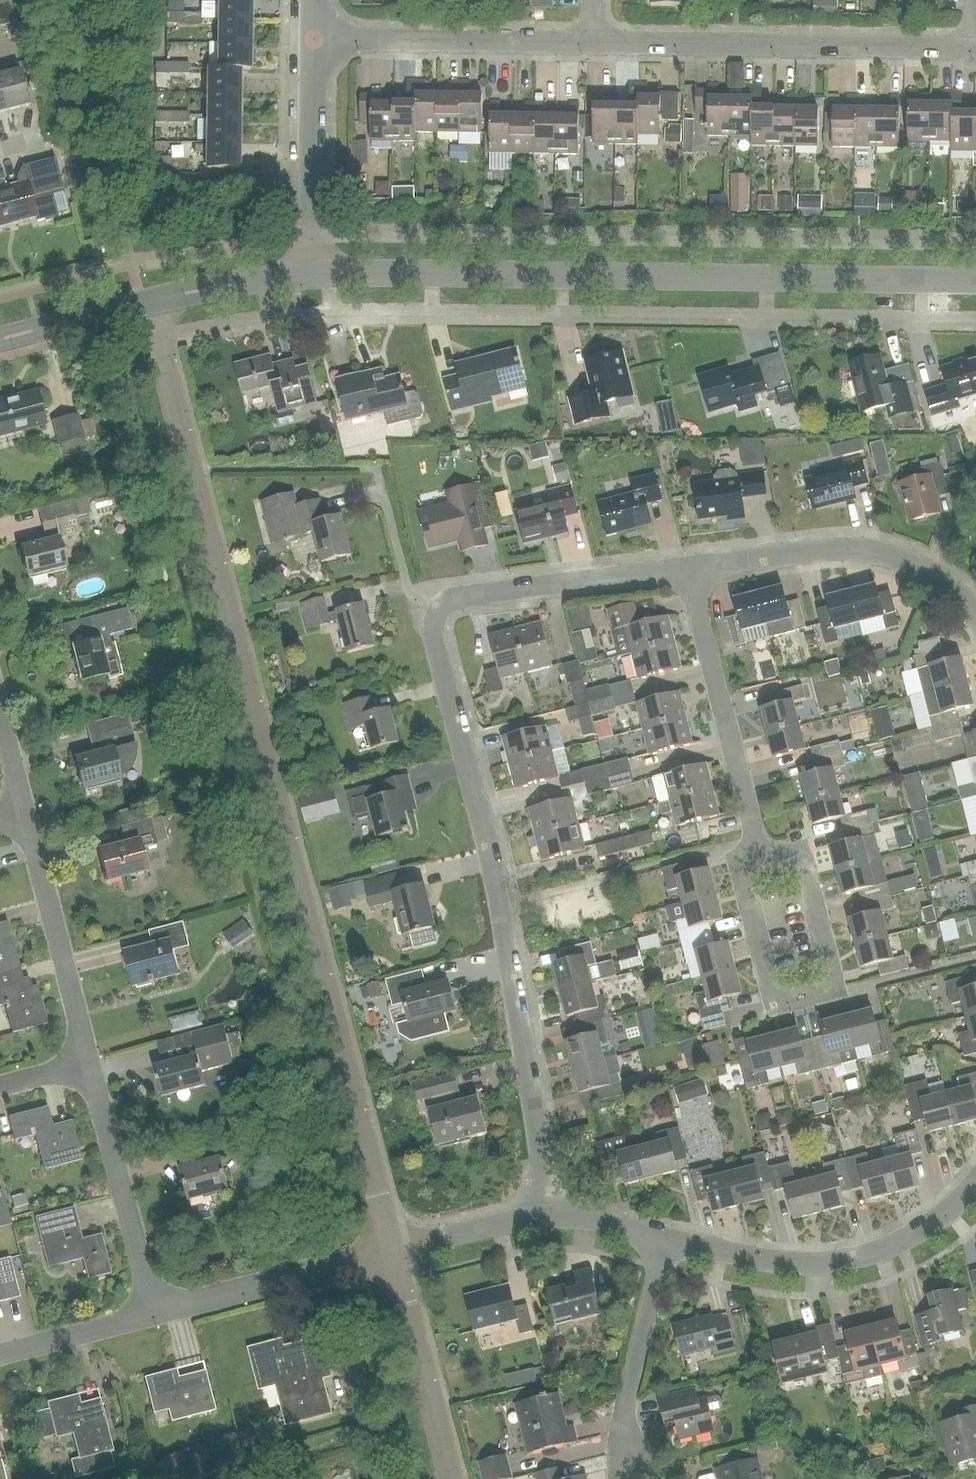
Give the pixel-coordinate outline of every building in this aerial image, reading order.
[(0,3),(0,14),(15,11),(12,0),(0,3)] [(168,10),(181,11),(181,0),(169,0),(168,10)] [(218,18),(250,19),(250,0),(218,0),(218,3),(218,18)] [(813,2),(813,14),(823,14),(823,2),(813,2)] [(201,3),(201,18),(218,18),(218,3),(201,3)] [(15,11),(0,14),(0,26),(17,21),(15,11)] [(182,23),(182,13),(166,13),(166,23),(182,23)] [(182,13),(182,23),(199,24),(199,14),(182,13)] [(218,18),(218,43),(250,43),(250,19),(218,18)] [(217,68),(217,69),(240,69),(240,70),(249,70),(250,43),(218,43),(217,68)] [(172,73),(172,63),(155,63),(155,73),(172,73)] [(172,63),(172,73),(190,73),(190,63),(172,63)] [(207,67),(207,93),(240,93),(240,70),(240,69),(217,69),(217,68),(207,67)] [(8,112),(30,106),(20,69),(0,74),(0,81),(8,112)] [(416,142),(416,132),(416,82),(406,81),(406,104),(395,104),(395,141),(416,142)] [(438,133),(439,95),(425,95),(425,82),(416,82),(416,132),(438,133)] [(459,133),(460,82),(450,82),(450,95),(439,95),(438,133),(459,133)] [(482,133),(482,96),(469,96),(469,82),(460,82),(459,133),(482,133)] [(639,136),(639,85),(629,85),(629,107),(617,107),(616,146),(639,146),(639,136)] [(661,98),(648,98),(649,85),(639,85),(639,136),(661,136),(661,122),(679,122),(680,94),(661,94),(661,98)] [(730,137),(731,98),(718,98),(719,86),(709,86),(708,91),(696,91),(695,115),(702,115),(702,127),(708,127),(708,137),(730,137)] [(753,137),(753,86),(744,86),(744,88),(743,99),(731,98),(730,137),(753,137)] [(773,147),(774,108),(761,108),(761,86),(753,86),(753,137),(753,147),(773,147)] [(395,141),(395,104),(382,104),(382,90),(372,90),(372,95),(361,95),(360,123),(371,123),(371,141),(395,141)] [(930,142),(931,105),(919,105),(919,91),(909,91),(909,141),(930,142)] [(952,142),(953,92),(945,92),(944,105),(931,105),(930,142),(952,142)] [(973,152),(974,115),(962,115),(962,92),(953,92),(952,142),(952,152),(973,152)] [(207,93),(206,118),(239,118),(240,93),(207,93)] [(616,146),(617,107),(604,106),(604,94),(595,94),(595,117),(595,139),(594,145),(616,146)] [(796,147),(797,95),(787,95),(787,109),(774,108),(773,147),(796,147)] [(818,147),(819,109),(805,108),(805,96),(797,95),(796,147),(818,147)] [(856,148),(856,97),(847,97),(847,109),(833,109),(833,148),(856,148)] [(877,148),(878,110),(865,109),(865,97),(856,97),(856,148),(877,148)] [(900,149),(900,98),(891,97),(891,110),(878,110),(877,148),(900,149)] [(512,154),(513,116),(501,116),(501,103),(491,103),(491,154),(512,154)] [(535,155),(535,103),(526,103),(526,116),(513,116),(512,154),(535,155)] [(556,155),(556,117),(544,116),(544,103),(535,103),(535,155),(556,155)] [(579,116),(579,104),(569,104),(568,117),(556,117),(556,155),(579,155),(579,139),(579,116)] [(171,122),(171,112),(154,112),(154,122),(171,122)] [(171,112),(171,122),(189,123),(189,112),(171,112)] [(579,116),(579,139),(587,139),(587,117),(579,116)] [(206,141),(206,143),(239,144),(239,118),(206,118),(206,120),(206,141)] [(697,119),(686,119),(686,150),(696,150),(697,119)] [(198,120),(197,141),(206,141),(206,120),(198,120)] [(669,128),(667,128),(666,141),(681,141),(681,123),(669,123),(669,128)] [(206,154),(206,168),(238,169),(239,144),(206,143),(206,146),(206,154)] [(459,145),(450,145),(450,158),(459,158),(459,145)] [(468,145),(459,145),(459,158),(468,158),(468,145)] [(195,146),(195,154),(206,154),(206,146),(195,146)] [(171,157),(153,157),(153,167),(171,167),(171,157)] [(59,217),(53,195),(65,192),(56,159),(24,167),(28,183),(0,190),(0,228),(37,218),(38,223),(59,217)] [(575,172),(575,181),(583,181),(583,172),(575,172)] [(731,175),(731,212),(746,211),(745,175),(731,175)] [(376,182),(376,196),(389,196),(389,182),(376,182)] [(406,188),(406,200),(415,200),(415,187),(406,188)] [(426,191),(426,200),(435,201),(435,191),(426,191)] [(626,191),(616,191),(617,208),(627,207),(626,191)] [(795,196),(781,196),(781,210),(795,210),(795,196)] [(799,196),(798,209),(822,210),(822,197),(799,196)] [(759,197),(758,212),(771,212),(772,197),(759,197)] [(572,198),(572,209),(581,209),(581,198),(572,198)] [(893,198),(879,198),(879,213),(894,212),(893,198)] [(712,201),(712,213),(728,213),(728,201),(712,201)] [(958,203),(958,216),(972,216),(972,203),(958,203)] [(490,397),(526,388),(516,349),(491,356),(492,360),(457,369),(459,375),(444,379),(453,412),(491,402),(490,397)] [(278,413),(279,413),(279,415),(319,405),(306,351),(293,354),(294,358),(273,364),(271,354),(235,363),(243,393),(271,386),(278,413)] [(606,403),(633,396),(622,352),(585,361),(593,394),(570,399),(576,424),(609,416),(606,403)] [(782,408),(795,404),(779,353),(753,361),(755,368),(731,376),(728,368),(700,377),(711,412),(737,404),(740,412),(757,406),(754,398),(776,391),(782,408)] [(881,358),(849,366),(862,413),(889,406),(892,418),(913,413),(921,411),(914,382),(906,384),(906,382),(889,387),(881,358)] [(975,394),(975,358),(942,368),(947,384),(926,391),(933,415),(960,407),(958,399),(975,394)] [(347,420),(384,411),(388,428),(423,419),(424,415),(419,395),(416,392),(406,395),(401,375),(385,379),(382,369),(337,381),(347,420)] [(46,423),(38,391),(0,400),(0,435),(46,423)] [(673,402),(656,405),(661,434),(678,431),(673,402)] [(52,420),(58,445),(85,439),(79,414),(52,420)] [(883,441),(870,445),(874,461),(887,457),(883,441)] [(546,443),(529,447),(533,463),(550,459),(546,443)] [(484,446),(478,448),(481,457),(487,455),(484,446)] [(853,488),(869,484),(862,458),(840,464),(842,472),(807,481),(815,509),(856,498),(853,488)] [(935,490),(947,487),(941,464),(938,465),(937,459),(920,463),(921,469),(919,470),(922,479),(901,484),(910,521),(941,513),(935,490)] [(567,464),(552,467),(557,484),(571,480),(567,464)] [(743,498),(767,495),(764,472),(736,476),(730,471),(717,473),(712,478),(713,483),(696,485),(701,520),(731,517),(731,520),(746,518),(743,498)] [(647,505),(662,501),(656,475),(632,482),(635,494),(600,503),(608,535),(652,524),(647,505)] [(482,529),(494,526),(483,484),(448,493),(451,505),(421,513),(430,547),(460,539),(463,551),(486,545),(482,529)] [(564,516),(578,513),(571,486),(549,492),(552,503),(517,512),(525,543),(568,532),(564,516)] [(273,543),(298,537),(316,533),(323,563),(352,556),(342,517),(325,522),(320,501),(296,508),(293,495),(262,503),(273,543)] [(111,497),(94,501),(96,509),(113,505),(111,497)] [(80,532),(79,528),(76,515),(42,523),(46,540),(22,547),(29,576),(66,567),(59,538),(80,532)] [(886,630),(899,627),(892,597),(880,600),(876,584),(852,590),(860,624),(884,618),(886,630)] [(770,637),(806,628),(799,599),(787,602),(783,586),(759,593),(767,626),(770,637)] [(837,630),(860,624),(852,590),(827,596),(831,613),(818,616),(826,645),(840,642),(837,630)] [(744,632),(767,626),(759,593),(734,599),(739,615),(727,618),(734,647),(747,644),(744,632)] [(348,653),(375,646),(365,605),(329,614),(325,599),(303,604),(309,629),(340,621),(348,653)] [(620,656),(632,653),(639,680),(684,668),(670,616),(641,623),(635,603),(608,610),(609,614),(607,615),(609,623),(612,623),(620,656)] [(591,626),(587,604),(568,608),(572,630),(591,626)] [(83,642),(72,645),(82,681),(108,675),(109,679),(123,676),(115,643),(112,644),(110,636),(133,630),(127,609),(104,615),(77,622),(83,642)] [(527,673),(553,667),(542,623),(516,629),(527,673)] [(501,680),(527,673),(516,629),(489,636),(498,669),(485,672),(491,695),(504,692),(501,680)] [(815,635),(805,637),(808,647),(818,644),(815,635)] [(936,691),(968,682),(962,658),(946,662),(942,649),(913,656),(917,671),(923,694),(936,691)] [(903,662),(905,672),(913,670),(911,660),(903,662)] [(868,671),(858,673),(862,686),(871,684),(868,671)] [(591,704),(587,691),(585,681),(571,684),(577,708),(591,704)] [(958,711),(974,707),(968,682),(936,691),(923,694),(929,718),(933,731),(961,723),(958,711)] [(591,704),(614,698),(611,685),(587,691),(591,704)] [(794,701),(805,699),(802,686),(775,693),(778,705),(761,709),(767,734),(800,725),(794,701)] [(643,729),(688,718),(682,692),(637,704),(643,729)] [(373,749),(400,743),(391,710),(378,713),(374,697),(345,705),(352,730),(367,726),(373,749)] [(591,704),(594,717),(617,711),(614,698),(591,704)] [(591,718),(594,717),(591,704),(577,708),(566,710),(570,723),(580,721),(591,718)] [(871,712),(880,742),(895,737),(886,707),(871,712)] [(95,734),(97,734),(101,751),(76,758),(84,788),(121,778),(124,776),(127,774),(129,773),(130,771),(132,769),(134,766),(135,764),(136,761),(137,759),(137,757),(137,754),(137,752),(137,750),(137,747),(136,744),(130,725),(127,714),(92,724),(95,734)] [(591,718),(580,721),(584,737),(595,734),(591,718)] [(650,756),(695,744),(688,718),(643,729),(650,756)] [(961,723),(933,731),(936,742),(964,735),(961,723)] [(800,725),(767,734),(774,759),(807,750),(800,725)] [(547,726),(502,737),(509,764),(516,762),(546,755),(554,753),(547,726)] [(911,738),(901,740),(904,751),(913,749),(911,738)] [(814,761),(843,754),(840,742),(811,750),(814,761)] [(516,762),(509,764),(516,790),(560,778),(554,753),(546,755),(516,762)] [(807,801),(840,793),(834,769),(846,766),(843,754),(814,761),(817,772),(800,777),(807,801)] [(968,760),(974,783),(957,788),(960,801),(975,797),(975,758),(968,760)] [(606,765),(606,767),(609,778),(632,772),(629,759),(606,765)] [(708,764),(663,776),(670,801),(715,789),(708,764)] [(585,784),(609,778),(606,767),(573,775),(560,778),(563,790),(585,784)] [(632,772),(609,778),(612,790),(635,784),(632,772)] [(919,774),(904,778),(912,813),(927,809),(919,774)] [(403,803),(415,800),(409,776),(384,782),(385,784),(368,788),(367,787),(347,792),(354,821),(374,816),(379,837),(404,830),(405,833),(411,831),(403,803)] [(663,776),(652,778),(659,804),(670,801),(663,776)] [(589,796),(612,790),(609,778),(585,784),(589,796)] [(333,788),(299,797),(306,824),(341,814),(333,788)] [(670,802),(660,804),(663,815),(672,813),(676,827),(680,826),(722,815),(715,789),(670,801),(670,802)] [(843,831),(872,824),(869,811),(846,817),(840,793),(807,801),(813,826),(840,819),(843,831)] [(565,827),(580,823),(574,798),(529,810),(536,835),(565,827)] [(927,809),(912,813),(920,843),(935,840),(927,809)] [(161,817),(152,819),(158,842),(167,839),(167,838),(164,828),(162,818),(161,817)] [(125,842),(100,849),(109,881),(148,871),(142,848),(158,844),(158,842),(152,819),(152,818),(121,826),(125,842)] [(543,861),(587,850),(580,823),(565,827),(536,835),(543,861)] [(881,860),(875,837),(872,824),(843,831),(847,843),(830,847),(836,872),(869,863),(881,860)] [(650,833),(624,839),(627,852),(653,845),(650,833)] [(600,859),(627,852),(624,839),(597,846),(600,859)] [(684,903),(717,894),(710,869),(697,872),(694,861),(663,869),(668,891),(680,888),(684,903)] [(975,874),(975,861),(966,863),(970,875),(975,874)] [(862,904),(891,896),(888,884),(875,887),(869,863),(836,872),(842,896),(859,892),(862,904)] [(940,866),(928,870),(931,878),(942,875),(940,866)] [(397,900),(406,935),(413,934),(416,947),(438,942),(434,928),(436,928),(425,884),(401,890),(397,874),(366,882),(372,906),(397,900)] [(915,876),(888,884),(891,896),(919,889),(915,876)] [(359,880),(332,886),(337,907),(364,900),(359,880)] [(682,944),(713,935),(710,923),(723,920),(717,894),(684,903),(688,918),(676,921),(682,944)] [(855,944),(889,936),(883,912),(894,910),(891,896),(862,904),(865,915),(849,919),(855,944)] [(233,929),(244,944),(257,934),(246,919),(233,929)] [(175,951),(192,947),(185,921),(151,930),(155,945),(127,953),(136,989),(158,984),(157,982),(181,975),(175,951)] [(937,925),(925,928),(927,941),(940,938),(937,925)] [(22,967),(12,930),(0,933),(0,932),(0,973),(22,967)] [(704,977),(736,969),(730,943),(716,947),(713,935),(682,944),(688,965),(700,962),(704,977)] [(881,977),(910,969),(907,956),(895,960),(889,936),(855,944),(861,969),(878,965),(881,977)] [(562,992),(592,983),(588,968),(598,965),(592,944),(560,952),(563,964),(555,966),(562,992)] [(638,952),(620,956),(622,970),(641,966),(638,952)] [(49,1023),(39,985),(27,988),(22,967),(0,973),(0,1005),(6,1004),(13,1032),(49,1023)] [(729,998),(743,994),(736,969),(704,977),(708,992),(696,996),(705,1030),(727,1024),(724,1011),(732,1009),(729,998)] [(427,988),(422,972),(387,981),(392,998),(404,995),(410,1022),(408,1022),(401,1034),(413,1041),(451,1032),(446,1014),(458,1011),(450,982),(427,988)] [(975,1014),(975,975),(946,983),(951,1005),(963,1001),(967,1016),(975,1014)] [(379,982),(367,985),(371,999),(383,995),(379,982)] [(579,1026),(605,1020),(612,1018),(606,997),(597,999),(592,983),(562,992),(568,1017),(576,1015),(579,1026)] [(896,1051),(888,1020),(876,1023),(872,1010),(847,1016),(856,1049),(870,1045),(873,1057),(896,1051)] [(967,1016),(971,1031),(960,1034),(966,1056),(975,1054),(975,1014),(967,1016)] [(840,1053),(856,1049),(847,1016),(822,1023),(825,1037),(814,1040),(820,1066),(821,1070),(843,1065),(840,1053)] [(615,1058),(611,1042),(605,1020),(579,1026),(572,1028),(575,1041),(567,1043),(574,1068),(615,1058)] [(234,1064),(225,1026),(194,1033),(199,1055),(154,1067),(162,1098),(207,1086),(203,1072),(234,1064)] [(820,1066),(814,1040),(803,1043),(799,1029),(774,1036),(782,1068),(797,1064),(800,1076),(821,1070),(820,1066)] [(767,1072),(782,1068),(774,1036),(749,1042),(752,1055),(740,1058),(748,1089),(770,1084),(767,1072)] [(696,1039),(676,1045),(679,1057),(685,1055),(686,1060),(696,1057),(699,1069),(708,1067),(703,1047),(698,1048),(696,1039)] [(711,1068),(727,1064),(721,1042),(705,1046),(711,1068)] [(629,1043),(621,1045),(622,1052),(630,1050),(629,1043)] [(592,1104),(625,1096),(619,1073),(615,1058),(574,1068),(581,1093),(589,1091),(592,1104)] [(440,1146),(489,1134),(479,1097),(464,1101),(457,1073),(414,1084),(419,1102),(430,1099),(432,1108),(430,1109),(440,1146)] [(959,1078),(962,1090),(946,1094),(956,1127),(975,1121),(975,1074),(959,1078)] [(689,1084),(674,1089),(679,1105),(694,1100),(689,1084)] [(956,1127),(946,1094),(932,1098),(929,1087),(907,1092),(915,1123),(927,1120),(930,1133),(956,1127)] [(844,1098),(832,1101),(835,1112),(847,1109),(844,1098)] [(825,1101),(813,1104),(816,1115),(828,1112),(825,1101)] [(45,1169),(83,1159),(73,1120),(53,1125),(48,1106),(9,1117),(15,1140),(36,1134),(45,1169)] [(866,1108),(857,1110),(859,1118),(868,1116),(866,1108)] [(660,1142),(644,1147),(647,1159),(652,1178),(678,1171),(676,1163),(688,1159),(679,1128),(658,1134),(660,1142)] [(912,1156),(923,1153),(917,1131),(895,1136),(901,1157),(886,1161),(894,1194),(920,1187),(912,1156)] [(626,1142),(604,1148),(613,1180),(625,1177),(627,1185),(652,1178),(647,1159),(644,1147),(629,1151),(626,1142)] [(775,1184),(770,1168),(766,1153),(743,1159),(746,1170),(731,1174),(740,1207),(766,1200),(763,1187),(775,1184)] [(894,1194),(886,1161),(871,1165),(868,1153),(845,1159),(854,1190),(867,1187),(870,1200),(894,1194)] [(222,1157),(194,1164),(181,1168),(190,1201),(231,1190),(222,1157)] [(843,1193),(854,1190),(845,1159),(824,1165),(828,1177),(813,1181),(821,1213),(846,1206),(843,1193)] [(821,1213),(813,1181),(798,1185),(792,1163),(770,1168),(775,1184),(777,1192),(788,1189),(796,1219),(821,1213)] [(740,1207),(731,1174),(717,1177),(714,1166),(691,1171),(699,1203),(712,1199),(715,1213),(740,1207)] [(25,1194),(10,1198),(13,1209),(26,1206),(28,1205),(25,1194)] [(36,1216),(39,1229),(49,1266),(84,1257),(89,1277),(112,1271),(102,1234),(83,1238),(75,1207),(36,1216)] [(20,1296),(10,1257),(0,1260),(0,1302),(20,1296)] [(603,1315),(600,1304),(591,1269),(575,1273),(579,1289),(568,1291),(567,1286),(548,1291),(556,1322),(574,1317),(575,1322),(603,1315)] [(515,1309),(514,1304),(509,1286),(467,1297),(476,1331),(518,1320),(522,1335),(535,1331),(528,1305),(515,1309)] [(968,1290),(954,1293),(953,1291),(929,1297),(933,1313),(917,1316),(924,1347),(942,1342),(941,1338),(963,1333),(959,1313),(973,1309),(968,1290)] [(715,1356),(738,1351),(728,1313),(676,1326),(684,1357),(714,1349),(715,1356)] [(901,1371),(921,1366),(912,1329),(900,1332),(898,1321),(872,1327),(882,1366),(899,1362),(901,1371)] [(841,1358),(840,1355),(833,1324),(817,1328),(818,1334),(775,1345),(785,1384),(829,1373),(826,1362),(841,1358)] [(884,1375),(882,1366),(872,1327),(846,1334),(851,1352),(840,1355),(841,1358),(847,1385),(884,1375)] [(285,1349),(283,1341),(252,1350),(263,1390),(280,1385),(289,1423),(331,1412),(322,1376),(331,1374),(322,1339),(285,1349)] [(176,1369),(146,1377),(155,1413),(169,1409),(173,1421),(217,1410),(206,1370),(178,1377),(176,1369)] [(536,1369),(520,1373),(524,1386),(539,1382),(536,1369)] [(923,1381),(910,1384),(913,1393),(925,1389),(923,1381)] [(682,1440),(716,1431),(711,1411),(720,1409),(723,1405),(723,1400),(720,1397),(716,1396),(700,1400),(697,1388),(660,1398),(665,1420),(676,1417),(682,1440)] [(529,1454),(578,1442),(574,1425),(566,1427),(558,1393),(516,1404),(529,1454)] [(100,1400),(82,1405),(79,1394),(48,1403),(49,1409),(33,1413),(39,1439),(56,1435),(57,1437),(73,1433),(79,1458),(71,1460),(75,1478),(115,1467),(111,1451),(114,1450),(100,1400)] [(964,1411),(966,1418),(942,1424),(953,1466),(975,1460),(975,1407),(964,1411)] [(777,1443),(759,1448),(760,1453),(778,1448),(777,1443)] [(748,1450),(718,1458),(720,1469),(751,1461),(748,1450)] [(512,1478),(506,1454),(478,1461),(483,1478),(510,1478),(512,1478)] [(884,1458),(869,1462),(873,1475),(888,1471),(884,1458)] [(759,1459),(751,1461),(720,1469),(717,1469),(720,1478),(764,1478),(759,1459)] [(560,1468),(536,1474),(538,1478),(562,1478),(560,1468)]
